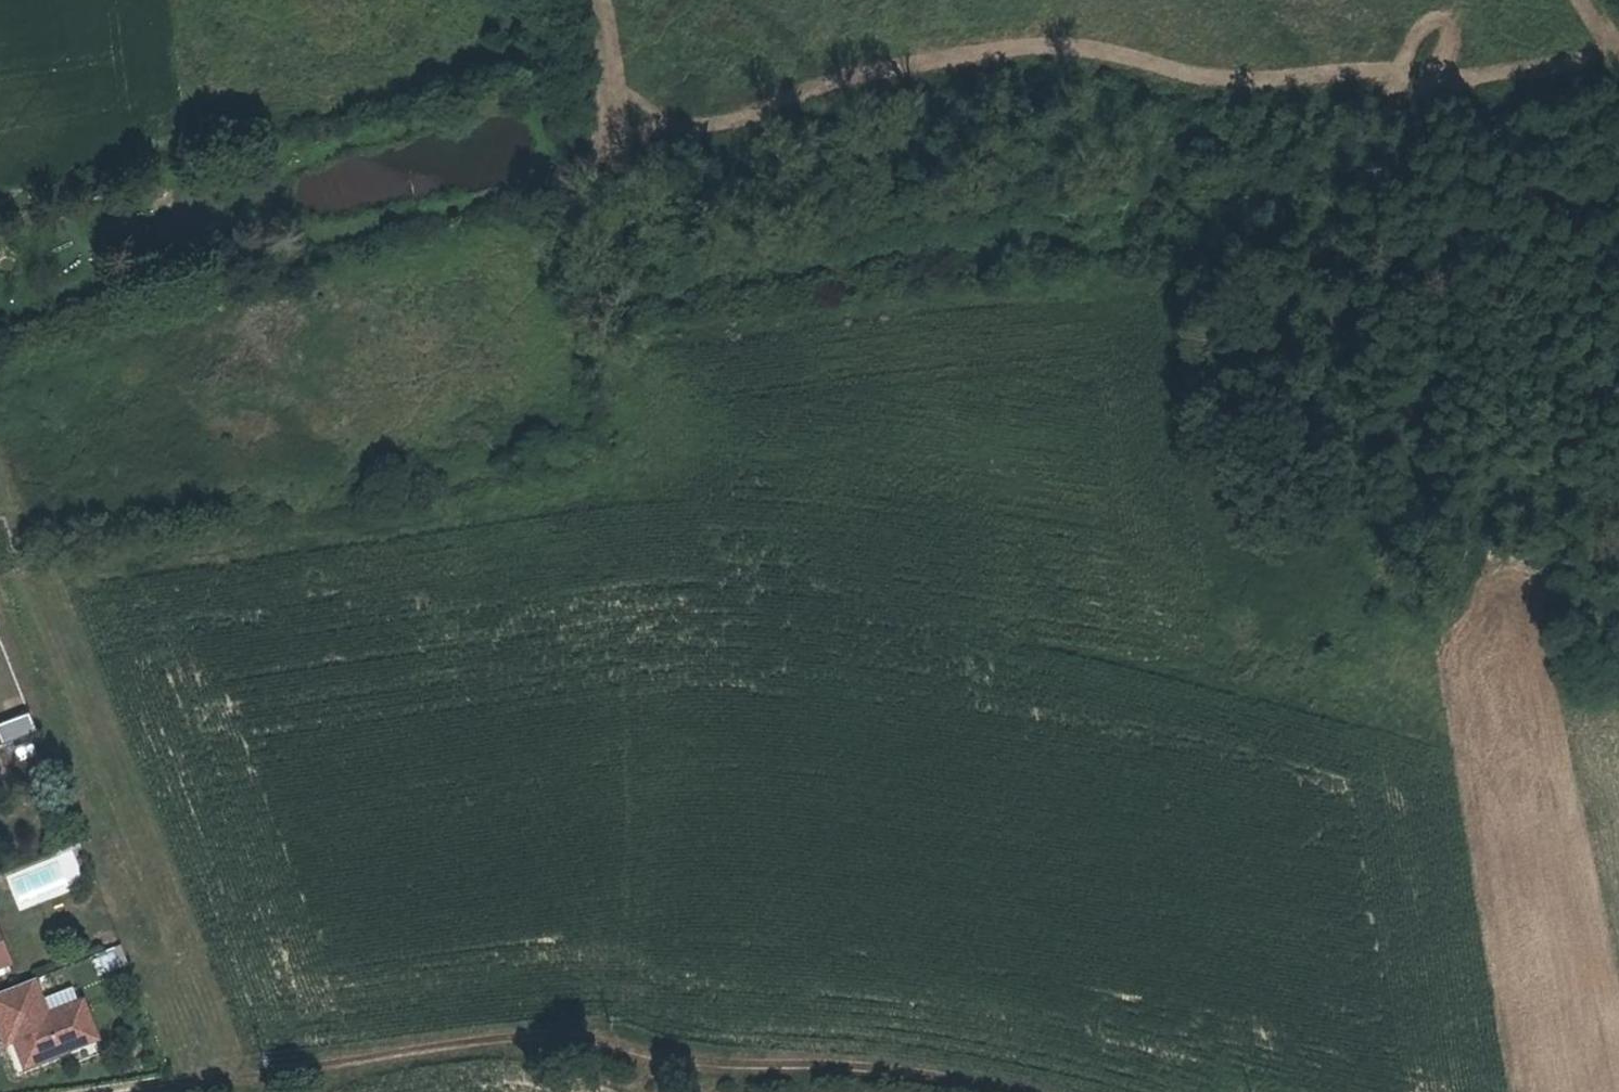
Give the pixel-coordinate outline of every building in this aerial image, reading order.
[(0,709),(0,715),(4,726),(24,718),(18,702),(0,709)] [(35,746),(32,739),(11,748),(13,755),(35,746)] [(0,996),(0,1025),(8,1046),(19,1073),(82,1048),(67,1011),(42,1020),(28,985),(0,996)] [(77,1007),(67,1011),(82,1048),(92,1044),(77,1007)] [(8,1046),(0,1025),(0,1050),(8,1046)]
